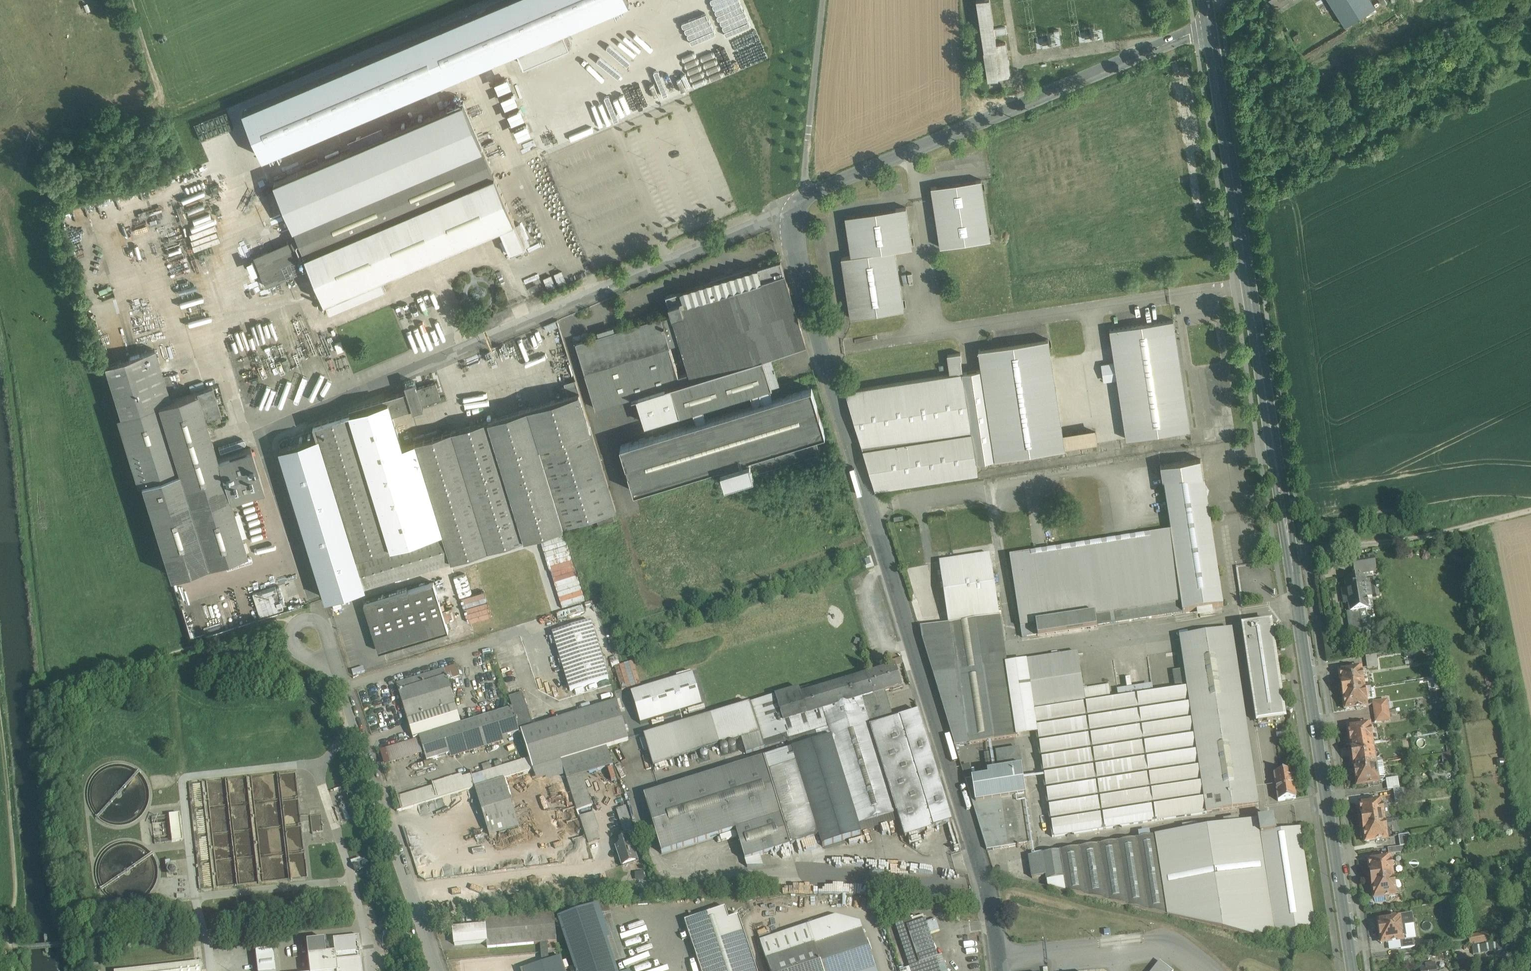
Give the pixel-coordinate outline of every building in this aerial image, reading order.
[(996,43),(995,34),(994,28),(990,0),(976,0),(984,51),(983,51),(987,80),(998,79),(998,78),(1010,76),(1005,42),(996,43)] [(1345,25),(1375,6),(1371,0),(1329,0),(1345,25)] [(464,102),(274,182),(299,240),(306,255),(495,175),(464,102)] [(495,175),(306,255),(311,267),(325,302),(382,278),(500,228),(514,221),(495,175)] [(981,179),(931,187),(940,247),(991,239),(981,179)] [(906,207),(845,216),(851,256),(841,257),(851,317),(904,309),(895,250),(912,247),(906,207)] [(514,221),(500,228),(510,253),(518,250),(525,247),(514,221)] [(1154,229),(1155,239),(1176,236),(1175,226),(1154,229)] [(299,240),(255,259),(262,274),(306,255),(299,240)] [(306,255),(262,274),(267,286),(311,267),(306,255)] [(781,260),(734,274),(734,271),(718,276),(719,279),(666,295),(672,315),(661,319),(670,346),(680,343),(689,372),(679,375),(681,383),(763,357),(806,344),(781,260)] [(557,275),(560,283),(566,280),(563,273),(557,275)] [(550,287),(556,284),(551,274),(545,278),(550,287)] [(382,278),(325,302),(327,305),(326,305),(326,308),(328,307),(330,313),(386,289),(382,278)] [(661,316),(575,342),(584,372),(595,408),(638,395),(665,387),(666,388),(681,383),(679,375),(670,346),(661,319),(661,316)] [(1173,319),(1110,329),(1126,439),(1190,429),(1173,319)] [(1048,338),(979,349),(982,369),(981,369),(994,454),(995,459),(1065,448),(1065,447),(1097,442),(1095,431),(1063,436),(1048,338)] [(155,348),(105,363),(120,414),(170,398),(155,348)] [(961,352),(947,354),(950,374),(951,374),(963,372),(961,359),(962,358),(961,352)] [(681,383),(666,388),(665,387),(638,395),(648,424),(693,411),(694,416),(772,393),(770,387),(772,386),(763,357),(681,383)] [(981,369),(963,372),(976,457),(994,454),(981,369)] [(950,374),(846,390),(876,488),(978,472),(976,457),(963,372),(951,374),(950,374)] [(576,379),(564,383),(568,395),(575,418),(586,414),(576,379)] [(415,381),(405,384),(407,391),(349,408),(350,412),(314,423),(318,436),(318,437),(393,414),(413,408),(414,410),(424,407),(423,405),(441,399),(436,382),(417,388),(415,381)] [(212,385),(197,390),(205,417),(221,412),(212,385)] [(772,393),(694,416),(696,422),(620,445),(634,492),(720,465),(816,436),(825,433),(811,387),(773,398),(772,393)] [(170,398),(120,414),(141,482),(179,470),(187,497),(226,485),(217,457),(205,417),(197,390),(196,391),(195,389),(194,390),(194,391),(170,398)] [(568,395),(443,433),(480,552),(563,526),(616,510),(586,414),(575,418),(568,395)] [(393,414),(318,437),(318,436),(280,448),(326,599),(365,587),(402,576),(451,561),(480,552),(443,433),(402,446),(393,414)] [(816,436),(720,465),(725,482),(754,473),(753,469),(762,466),(764,470),(821,453),(816,436)] [(226,485),(187,497),(179,470),(141,482),(170,576),(247,552),(230,498),(263,488),(251,447),(217,457),(226,485)] [(1201,458),(1161,464),(1184,612),(1223,606),(1201,458)] [(1171,533),(1010,558),(1022,637),(1184,612),(1171,533)] [(990,555),(940,562),(949,625),(999,617),(990,555)] [(458,576),(478,570),(474,556),(454,562),(458,576)] [(1374,557),(1352,561),(1355,576),(1362,575),(1376,572),(1374,557)] [(1362,575),(1357,575),(1357,579),(1346,581),(1347,590),(1343,590),(1345,604),(1349,604),(1351,612),(1347,613),(1351,639),(1354,638),(1361,637),(1364,636),(1360,611),(1368,610),(1368,609),(1373,608),(1371,594),(1378,593),(1378,590),(1379,589),(1379,585),(1377,586),(1376,579),(1366,581),(1367,584),(1364,584),(1364,578),(1363,578),(1362,575)] [(433,583),(364,605),(379,653),(448,631),(433,583)] [(275,586),(253,593),(260,616),(282,609),(275,586)] [(1015,737),(1005,664),(999,617),(949,625),(921,629),(922,640),(955,746),(1015,737)] [(591,621),(553,633),(570,691),(609,679),(591,621)] [(1271,625),(1244,629),(1258,723),(1284,719),(1271,625)] [(1232,630),(1180,637),(1185,670),(1206,813),(1258,805),(1232,630)] [(1361,637),(1354,638),(1356,648),(1363,647),(1361,637)] [(1206,813),(1185,670),(1173,671),(1176,688),(1111,698),(1109,686),(1083,690),(1078,653),(1026,661),(1037,734),(1052,837),(1129,825),(1129,826),(1138,825),(1138,824),(1206,813)] [(1377,655),(1366,657),(1368,669),(1378,667),(1377,655)] [(634,661),(615,667),(622,689),(641,683),(634,661)] [(1026,661),(1005,664),(1015,737),(1037,734),(1026,661)] [(455,665),(444,668),(447,676),(448,680),(459,677),(455,665)] [(896,666),(867,675),(873,695),(875,699),(887,695),(886,693),(885,691),(902,686),(896,666)] [(444,668),(397,683),(399,691),(447,676),(444,668)] [(1361,669),(1355,669),(1350,670),(1345,671),(1339,672),(1340,677),(1342,691),(1364,688),(1363,680),(1363,675),(1362,675),(1361,669)] [(693,675),(632,693),(641,725),(703,706),(693,675)] [(867,676),(811,693),(810,687),(804,689),(806,695),(801,696),(807,715),(824,710),(873,695),(867,675),(867,676)] [(447,676),(399,691),(408,720),(414,738),(419,736),(461,724),(448,680),(447,676)] [(1364,688),(1342,691),(1344,705),(1345,711),(1351,710),(1351,709),(1356,709),(1361,708),(1367,707),(1366,700),(1366,695),(1365,695),(1364,688)] [(799,689),(644,736),(654,767),(742,740),(747,755),(788,742),(789,742),(787,735),(784,722),(807,715),(801,696),(800,690),(799,689)] [(1433,700),(1442,699),(1440,689),(1432,690),(1433,700)] [(534,727),(523,693),(509,697),(513,708),(512,708),(520,732),(521,732),(521,731),(534,727)] [(829,729),(816,733),(819,742),(791,750),(644,795),(662,853),(736,830),(738,837),(740,842),(742,848),(743,852),(744,857),(745,860),(761,855),(820,837),(823,847),(861,835),(858,825),(898,813),(905,837),(935,828),(900,718),(894,720),(893,716),(887,695),(875,699),(873,695),(824,710),(829,729)] [(534,727),(521,731),(521,732),(530,757),(533,769),(561,761),(607,747),(629,740),(617,702),(534,727)] [(1387,702),(1374,704),(1375,716),(1388,714),(1387,702)] [(461,724),(419,736),(427,761),(520,732),(512,708),(461,724)] [(807,715),(784,722),(787,735),(789,742),(788,742),(791,750),(819,742),(816,733),(829,729),(824,710),(807,715)] [(910,711),(893,716),(894,720),(900,718),(911,715),(910,711)] [(911,715),(900,718),(935,828),(953,823),(919,712),(911,715)] [(1388,714),(1375,716),(1376,722),(1389,720),(1388,714)] [(1363,725),(1358,726),(1359,727),(1348,728),(1348,730),(1349,737),(1351,747),(1372,744),(1371,737),(1372,737),(1371,731),(1370,731),(1369,725),(1363,726),(1363,725)] [(389,764),(422,755),(418,738),(385,747),(389,764)] [(1372,744),(1351,747),(1352,752),(1351,752),(1352,756),(1354,767),(1375,764),(1372,744)] [(607,747),(561,761),(567,780),(583,775),(613,766),(607,747)] [(1019,749),(996,752),(999,771),(1022,767),(1019,749)] [(994,752),(985,754),(988,772),(997,771),(994,752)] [(404,809),(533,769),(530,757),(401,797),(404,809)] [(964,780),(973,778),(971,763),(962,765),(964,780)] [(1375,764),(1354,767),(1356,778),(1355,778),(1356,785),(1357,785),(1357,787),(1367,785),(1368,785),(1372,785),(1372,784),(1378,783),(1377,777),(1378,777),(1377,771),(1376,771),(1375,764)] [(997,771),(988,772),(988,777),(972,780),(965,781),(987,851),(1017,846),(1017,847),(1019,847),(1019,846),(1033,843),(1022,767),(997,771)] [(1292,772),(1274,774),(1278,801),(1296,799),(1292,772)] [(583,775),(567,780),(578,810),(593,806),(583,775)] [(505,779),(476,788),(490,836),(520,827),(505,779)] [(1387,792),(1399,790),(1398,779),(1386,781),(1387,792)] [(1405,789),(1393,791),(1395,803),(1407,802),(1405,789)] [(1384,821),(1383,813),(1384,813),(1383,808),(1382,808),(1381,801),(1375,802),(1370,802),(1370,803),(1365,804),(1359,804),(1360,810),(1361,810),(1363,824),(1384,821)] [(624,831),(634,828),(627,805),(617,808),(624,831)] [(593,813),(580,818),(589,845),(599,841),(596,832),(598,829),(593,813)] [(321,814),(313,815),(314,828),(322,827),(321,814)] [(182,815),(170,816),(171,823),(172,836),(173,843),(186,841),(182,815)] [(1259,821),(1156,837),(1168,917),(1253,937),(1275,934),(1261,835),(1259,821)] [(1385,828),(1384,821),(1363,824),(1365,837),(1364,837),(1365,843),(1371,842),(1376,841),(1376,842),(1381,841),(1381,840),(1387,840),(1386,833),(1387,833),(1386,828),(1385,828)] [(634,829),(622,833),(624,840),(636,835),(634,829)] [(1300,829),(1261,835),(1275,934),(1315,928),(1300,829)] [(1409,835),(1398,837),(1400,847),(1411,846),(1409,835)] [(1156,837),(1060,852),(1066,892),(1168,917),(1156,837)] [(631,842),(615,847),(622,866),(638,860),(631,842)] [(1060,852),(1029,856),(1032,878),(1046,876),(1048,887),(1066,892),(1060,852)] [(761,855),(745,860),(748,868),(764,867),(761,855)] [(1390,858),(1384,859),(1384,858),(1379,859),(1368,861),(1371,880),(1393,877),(1391,870),(1392,869),(1391,864),(1390,858)] [(1393,877),(1371,880),(1374,899),(1384,898),(1385,898),(1389,897),(1395,896),(1394,889),(1395,889),(1394,884),(1393,877)] [(1458,890),(1458,898),(1473,897),(1472,888),(1458,890)] [(596,906),(558,918),(576,970),(618,970),(607,940),(596,906)] [(685,921),(701,970),(757,970),(739,916),(729,919),(725,908),(685,921)] [(554,912),(485,918),(487,948),(540,943),(548,943),(557,942),(554,912)] [(1412,914),(1399,916),(1399,918),(1377,921),(1381,944),(1400,941),(1406,940),(1404,927),(1414,926),(1412,914)] [(931,933),(939,930),(936,919),(928,921),(931,933)] [(897,930),(910,968),(911,970),(940,970),(939,968),(946,965),(943,955),(938,957),(926,920),(908,926),(897,930)] [(906,921),(895,925),(897,930),(908,926),(906,921)] [(809,926),(761,942),(767,962),(815,945),(809,926)] [(767,962),(770,970),(866,970),(875,968),(875,969),(876,968),(863,930),(815,945),(767,962)] [(1471,944),(1490,940),(1488,931),(1469,935),(1471,944)] [(359,936),(334,939),(336,954),(307,957),(309,970),(363,970),(359,936)] [(619,936),(607,940),(618,970),(628,970),(630,970),(619,936)] [(1406,940),(1400,941),(1401,949),(1415,947),(1414,939),(1406,940)] [(560,957),(549,961),(548,943),(540,943),(542,964),(520,970),(565,970),(560,957)] [(1474,946),(1474,952),(1510,949),(1510,943),(1474,946)] [(275,949),(256,950),(257,970),(276,970),(275,949)] [(182,964),(183,970),(204,970),(203,962),(182,964)] [(1160,962),(1152,970),(1171,970),(1160,962)] [(1425,964),(1426,967),(1421,968),(1421,970),(1437,970),(1435,963),(1425,964)]
